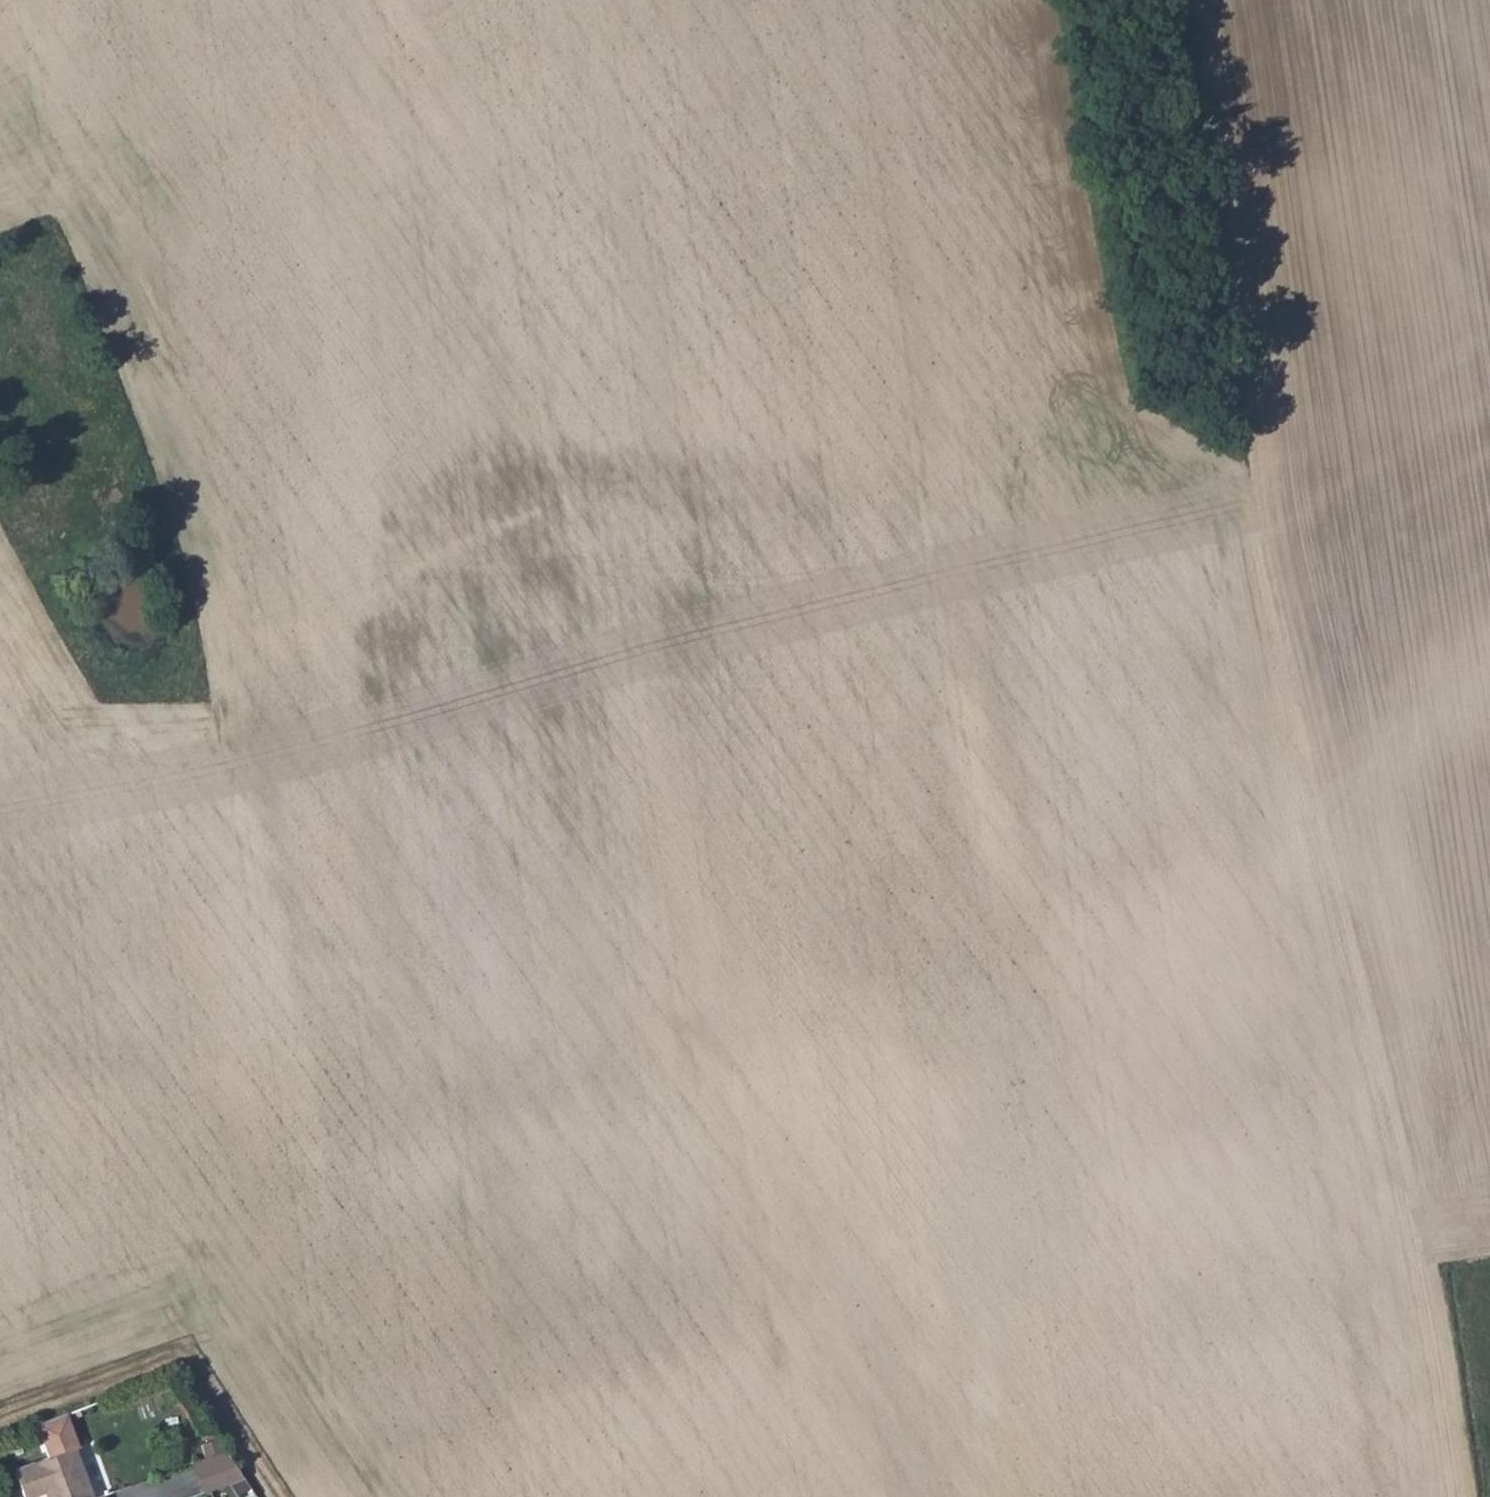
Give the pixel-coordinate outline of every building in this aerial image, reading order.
[(34,1418),(45,1449),(11,1461),(21,1490),(41,1483),(47,1496),(103,1496),(99,1487),(90,1489),(71,1440),(76,1439),(66,1407),(34,1418)] [(191,1462),(199,1487),(242,1471),(228,1450),(191,1462)]
